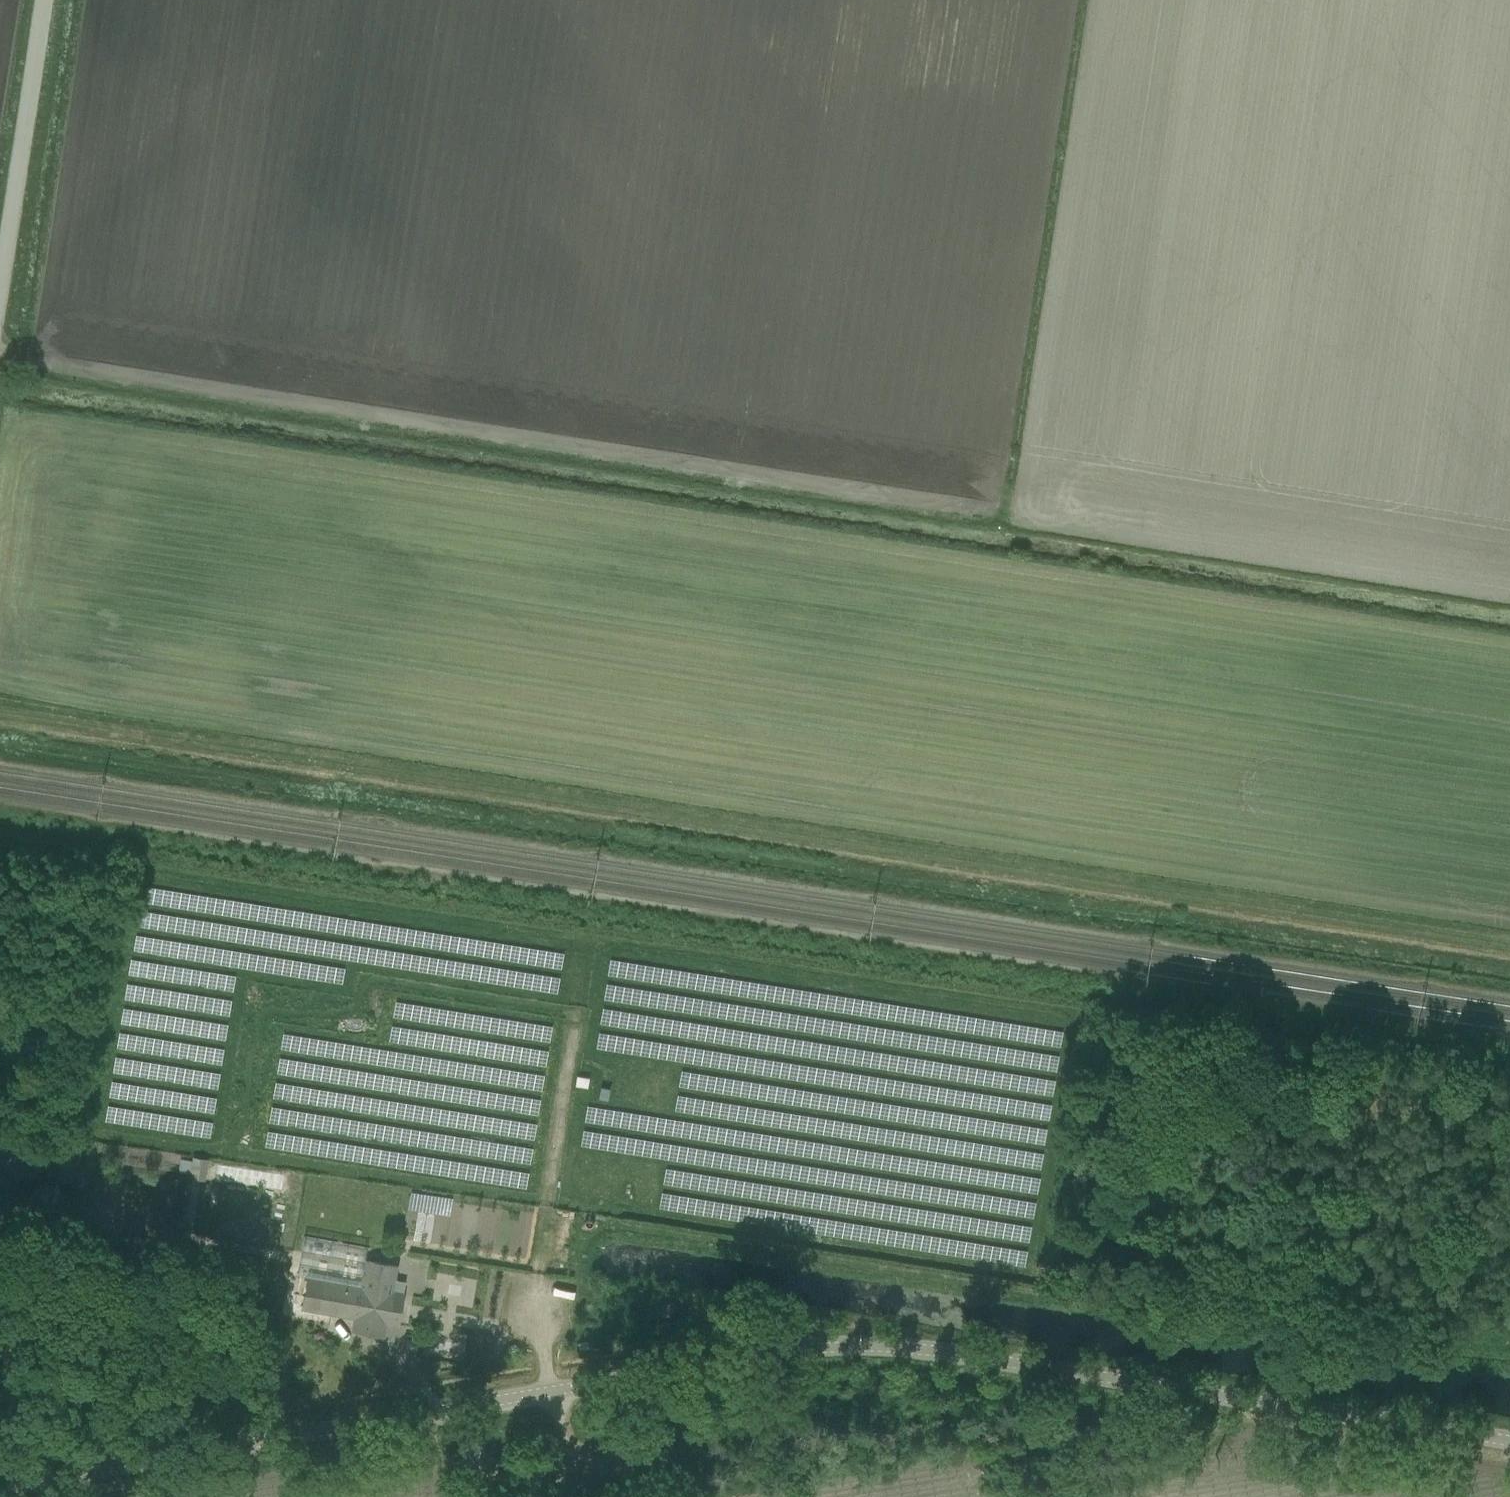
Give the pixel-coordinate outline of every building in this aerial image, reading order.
[(192,1160),(190,1173),(189,1178),(205,1180),(208,1159),(192,1157),(192,1160)] [(338,1283),(308,1278),(303,1308),(356,1317),(354,1330),(384,1336),(386,1323),(398,1325),(403,1295),(391,1293),(396,1266),(367,1260),(362,1287),(349,1285),(348,1290),(337,1288),(338,1283)] [(661,1315),(671,1317),(674,1303),(663,1301),(661,1315)]
